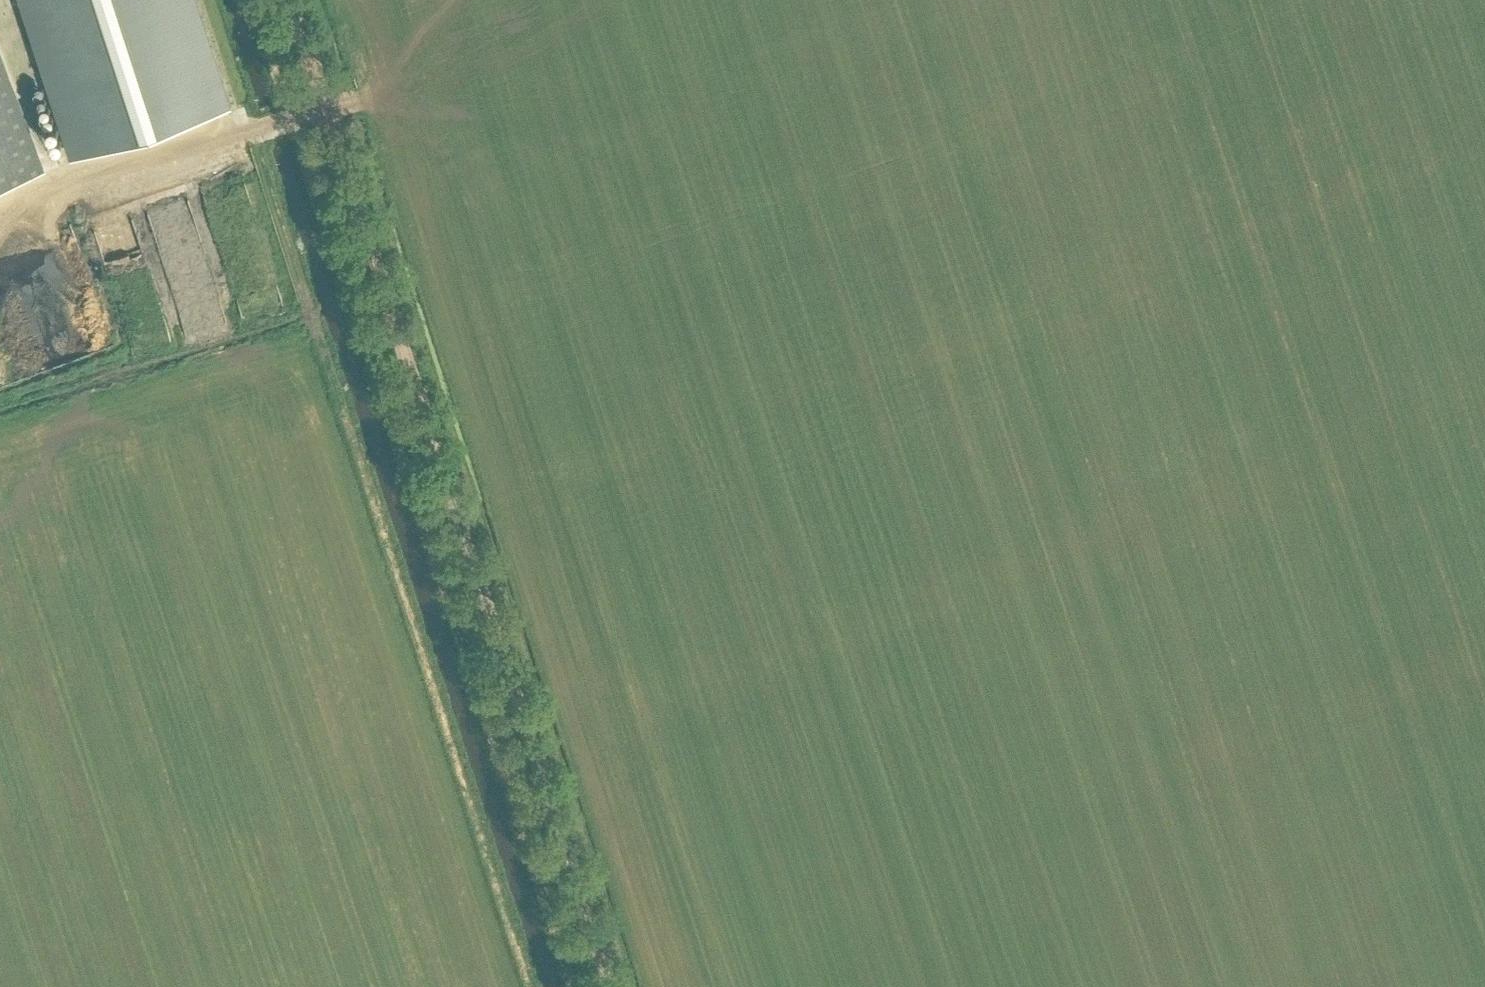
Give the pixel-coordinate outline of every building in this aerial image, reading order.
[(75,155),(227,107),(193,0),(25,0),(75,155)] [(44,168),(0,52),(0,185),(44,168)]
